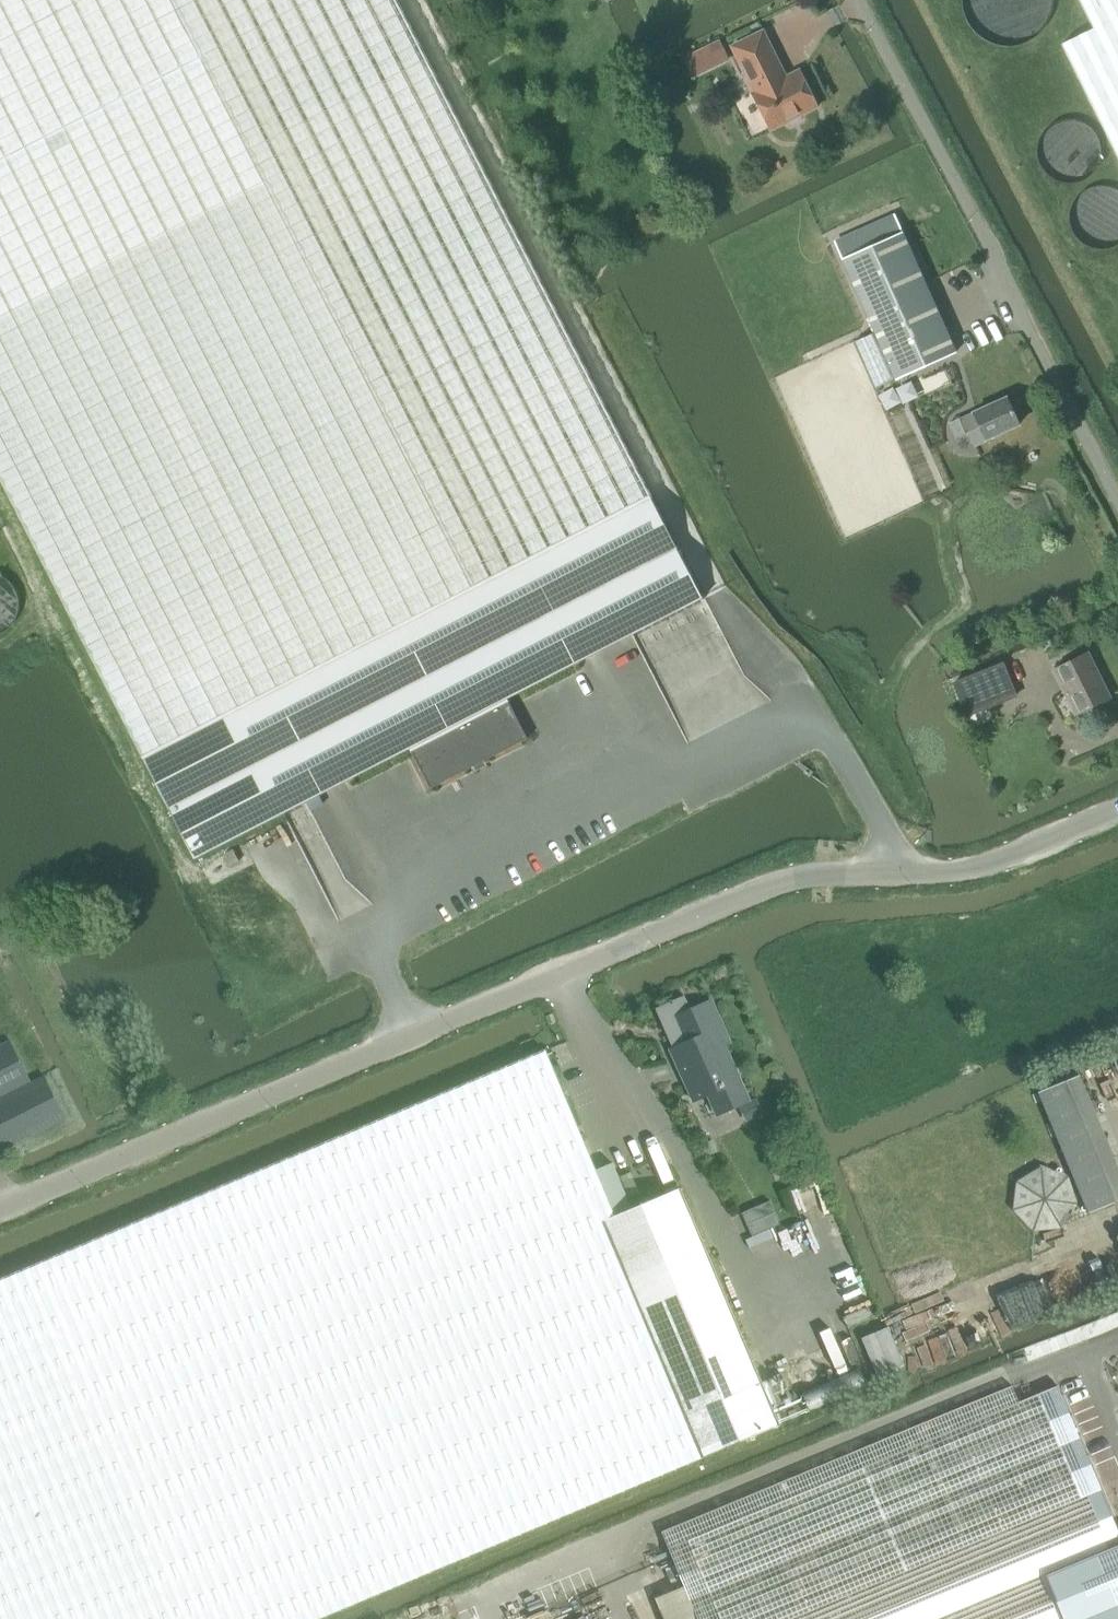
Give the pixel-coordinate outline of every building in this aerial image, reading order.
[(193,858),(408,748),(428,788),(526,737),(506,697),(701,597),(395,0),(0,0),(0,481),(193,858)] [(1091,28),(1117,14),(1117,0),(1078,0),(1091,28)] [(1091,28),(1060,43),(1117,159),(1117,14),(1091,28)] [(797,70),(784,77),(761,31),(730,46),(753,92),(751,93),(769,129),(785,121),(789,124),(800,119),(800,114),(815,106),(797,70)] [(722,49),(692,64),(698,75),(727,59),(722,49)] [(894,217),(833,244),(840,259),(873,332),(866,334),(852,341),(872,386),(873,388),(894,379),(908,373),(954,352),(894,217)] [(957,418),(947,422),(954,437),(964,433),(966,432),(973,446),(984,441),(983,439),(1017,424),(1005,397),(971,412),(957,418)] [(1086,652),(1052,669),(1075,714),(1109,697),(1086,652)] [(964,714),(997,701),(1013,695),(1000,662),(951,682),(964,714)] [(740,1069),(739,1068),(736,1068),(734,1068),(724,1045),(730,1042),(712,1002),(687,1013),(699,1039),(673,1050),(695,1100),(710,1093),(719,1114),(749,1100),(739,1079),(741,1077),(742,1075),(742,1073),(742,1071),(740,1069)] [(32,1083),(11,1041),(0,1046),(0,1150),(1,1152),(67,1119),(46,1076),(32,1083)] [(30,1269),(177,1618),(320,1618),(781,1425),(774,1408),(780,1405),(781,1409),(794,1403),(782,1373),(768,1379),(769,1380),(763,1383),(681,1189),(632,1209),(613,1163),(597,1169),(547,1051),(30,1269)] [(1117,1202),(1117,1167),(1080,1075),(1039,1092),(1089,1214),(1117,1202)] [(749,1100),(739,1105),(746,1121),(763,1114),(755,1097),(749,1100)] [(1062,1228),(1078,1204),(1069,1176),(1042,1166),(1017,1181),(1013,1210),(1034,1231),(1062,1228)] [(770,1201),(742,1213),(753,1237),(781,1224),(770,1201)] [(30,1269),(0,1281),(0,1618),(177,1618),(30,1269)] [(878,1375),(905,1364),(889,1327),(862,1338),(878,1375)] [(1058,1386),(1016,1403),(1010,1387),(663,1532),(677,1564),(666,1568),(673,1584),(683,1580),(686,1586),(656,1598),(665,1618),(1117,1618),(1117,1529),(1058,1386)]
